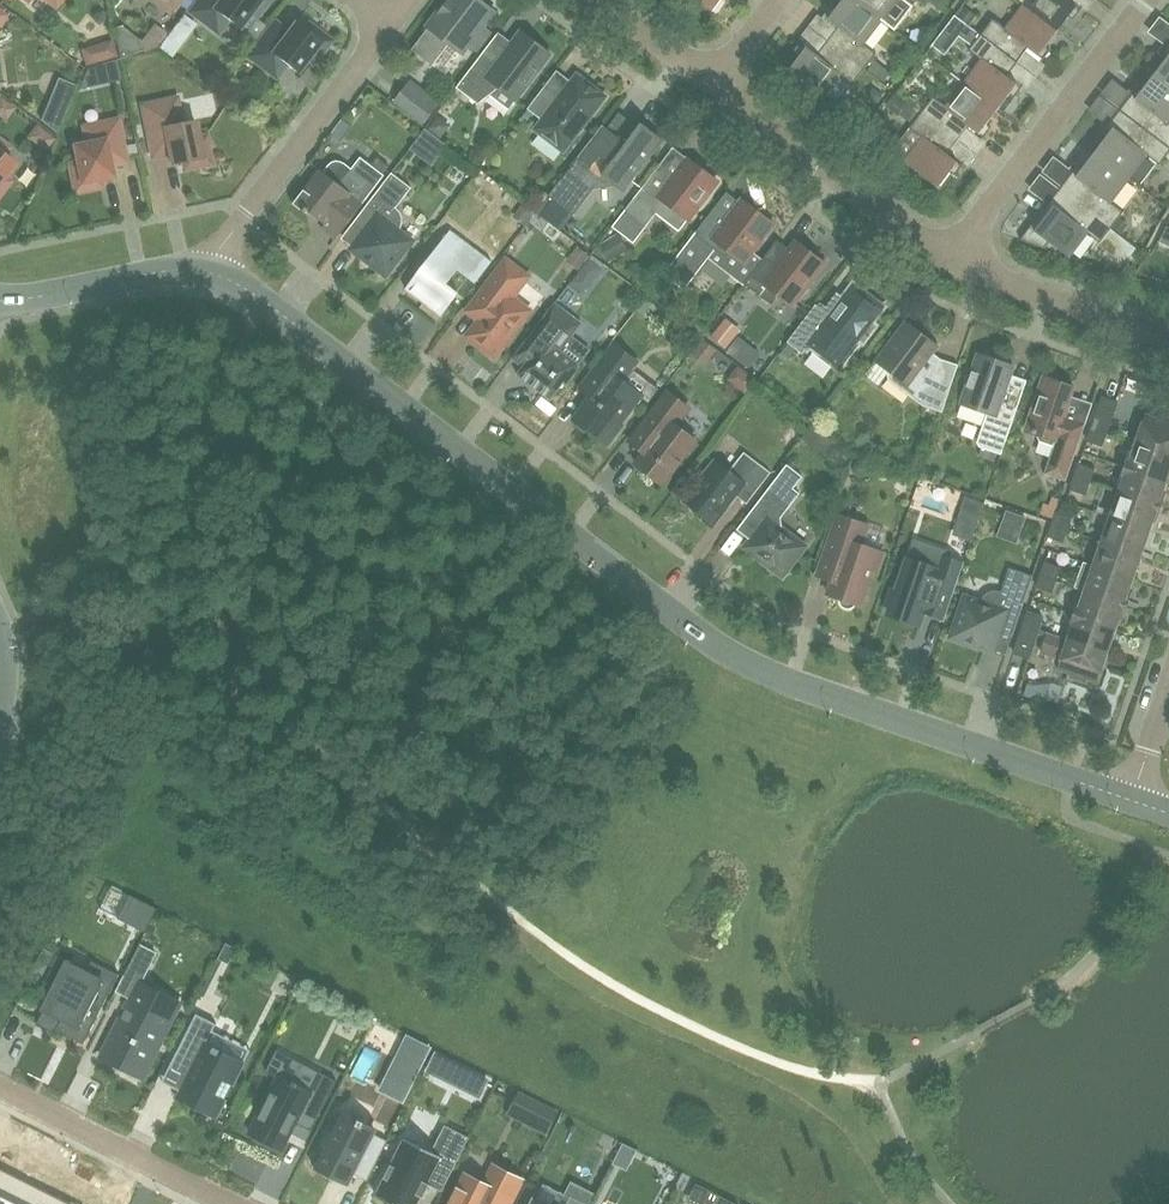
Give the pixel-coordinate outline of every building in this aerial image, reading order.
[(191,11),(217,31),(227,19),(238,27),(249,13),(255,17),(268,0),(199,0),(191,11)] [(480,0),(448,0),(428,26),(428,27),(412,49),(432,65),(449,43),(462,53),(468,45),(477,52),(492,33),(483,26),(494,11),(480,0)] [(710,13),(720,0),(693,0),(710,13)] [(879,20),(881,19),(855,0),(842,0),(836,9),(831,5),(823,15),(839,27),(828,40),(864,68),(877,53),(863,42),(879,20)] [(881,19),(879,20),(894,31),(913,7),(912,6),(917,0),(855,0),(881,19)] [(1024,5),(1057,31),(1069,16),(1073,19),(1081,9),(1069,0),(1028,0),(1024,5)] [(1046,46),(1057,31),(1024,5),(1006,28),(992,18),(980,34),(1017,62),(1028,48),(1043,59),(1051,49),(1046,46)] [(969,25),(975,16),(964,8),(957,16),(969,25)] [(189,34),(196,25),(183,15),(176,25),(189,34)] [(313,62),(329,40),(309,25),(305,30),(295,22),(287,32),(275,23),(249,56),(276,76),(285,63),(297,72),(308,57),(313,62)] [(142,51),(140,41),(123,27),(114,29),(119,55),(142,51)] [(157,27),(143,47),(158,57),(171,37),(157,27)] [(516,100),(551,54),(520,31),(502,55),(489,45),(456,87),(478,104),(490,94),(508,108),(515,99),(516,100)] [(1006,76),(1017,62),(980,34),(968,49),(982,59),(964,83),(998,109),(1009,94),(1014,97),(1022,87),(1006,76)] [(117,57),(112,40),(103,43),(98,52),(101,61),(117,57)] [(864,68),(828,40),(817,55),(802,43),(794,53),(799,56),(787,72),(820,98),(839,74),(852,84),(864,68)] [(1160,55),(1165,59),(1154,74),(1168,86),(1168,44),(1160,55)] [(889,74),(873,62),(867,70),(883,82),(889,74)] [(564,151),(606,96),(577,74),(571,81),(556,70),(528,109),(542,119),(535,129),(564,151)] [(1154,74),(1142,89),(1138,85),(1119,109),(1168,147),(1168,86),(1154,74)] [(438,103),(410,81),(395,100),(424,122),(438,103)] [(987,124),(998,109),(964,83),(947,106),(933,96),(921,111),(958,139),(968,125),(984,137),(991,127),(987,124)] [(875,107),(883,96),(873,88),(869,94),(870,103),(875,107)] [(898,115),(908,102),(895,92),(885,105),(898,115)] [(15,108),(0,97),(0,117),(5,121),(15,108)] [(175,99),(143,106),(153,155),(169,151),(171,164),(183,161),(185,168),(210,163),(205,136),(198,138),(194,120),(180,123),(175,99)] [(58,135),(68,108),(50,101),(41,122),(58,135)] [(1119,109),(1101,133),(1106,137),(1094,152),(1128,177),(1145,154),(1159,164),(1165,157),(1168,152),(1168,147),(1119,109)] [(947,153),(958,139),(921,111),(894,147),(895,154),(905,162),(938,187),(950,171),(955,175),(962,165),(947,153)] [(116,120),(84,127),(87,142),(73,145),(77,163),(70,164),(76,190),(101,185),(100,178),(112,176),(109,164),(125,161),(116,120)] [(623,191),(662,139),(641,123),(626,143),(602,125),(548,196),(574,215),(594,188),(615,185),(623,191)] [(8,181),(3,177),(14,163),(3,154),(8,147),(0,141),(0,192),(8,181)] [(483,165),(485,154),(471,151),(468,161),(483,165)] [(1110,200),(1128,177),(1094,152),(1083,167),(1078,163),(1060,187),(1112,226),(1119,216),(1124,211),(1110,200)] [(339,234),(384,175),(360,157),(352,168),(345,163),(341,161),(336,160),(332,162),(329,165),(323,172),(320,169),(305,189),(302,187),(291,202),(306,213),(308,211),(339,234)] [(702,165),(695,160),(691,161),(688,158),(676,174),(671,175),(659,166),(639,191),(613,226),(633,241),(659,207),(683,225),(717,181),(703,169),(702,165)] [(399,210),(396,207),(411,187),(392,172),(352,224),(364,233),(366,244),(359,253),(386,273),(407,245),(395,236),(400,229),(402,226),(403,222),(403,217),(401,214),(399,210)] [(1112,226),(1060,187),(1042,211),(1046,215),(1035,229),(1031,226),(1020,240),(1068,256),(1086,232),(1100,242),(1112,226)] [(764,257),(753,250),(773,224),(742,200),(731,213),(726,214),(715,206),(665,272),(684,286),(708,255),(744,283),(764,257)] [(526,226),(536,212),(524,203),(514,216),(526,226)] [(1119,216),(1112,226),(1120,233),(1128,223),(1119,216)] [(1168,245),(1168,227),(1166,226),(1159,241),(1168,246),(1168,245)] [(458,292),(447,284),(458,269),(475,282),(491,261),(451,230),(406,289),(440,316),(458,292)] [(629,251),(618,234),(599,246),(609,263),(629,251)] [(793,306),(825,263),(795,240),(776,265),(764,257),(744,283),(772,304),(779,295),(793,306)] [(1128,260),(1137,248),(1129,242),(1120,254),(1128,260)] [(579,270),(589,256),(577,246),(566,260),(579,270)] [(590,258),(570,283),(583,293),(603,269),(590,258)] [(495,357),(530,310),(513,297),(529,276),(506,259),(466,311),(478,320),(467,335),(495,357)] [(883,307),(853,284),(841,300),(838,298),(827,312),(816,304),(787,342),(803,354),(809,345),(834,363),(855,335),(863,341),(875,325),(871,322),(883,307)] [(650,319),(659,308),(647,299),(639,311),(650,319)] [(566,384),(580,365),(561,351),(581,323),(554,303),(544,316),(512,358),(524,367),(519,373),(518,373),(517,374),(550,400),(552,398),(551,398),(563,382),(566,384)] [(740,329),(726,318),(711,336),(724,347),(740,329)] [(942,412),(957,366),(941,361),(931,353),(937,345),(906,322),(877,361),(890,371),(887,374),(888,379),(899,388),(906,387),(922,399),(923,405),(942,412)] [(705,365),(717,350),(703,340),(692,355),(705,365)] [(631,370),(637,361),(613,343),(579,388),(591,397),(573,420),(587,430),(591,430),(609,443),(623,425),(621,423),(642,395),(625,382),(632,374),(631,370)] [(1001,402),(1014,366),(996,360),(995,353),(986,350),(981,354),(978,353),(960,403),(987,412),(977,442),(979,446),(1001,454),(1017,408),(1001,402)] [(1065,481),(1092,403),(1071,396),(1074,387),(1043,376),(1025,430),(1036,433),(1039,441),(1053,446),(1044,473),(1065,481)] [(662,484),(696,440),(676,425),(689,408),(668,392),(630,441),(644,452),(636,463),(662,484)] [(1102,396),(1091,428),(1106,433),(1117,401),(1102,396)] [(1160,415),(1159,419),(1145,414),(1135,443),(1168,455),(1168,418),(1160,415)] [(811,444),(822,429),(813,423),(802,437),(811,444)] [(1106,433),(1091,428),(1087,440),(1102,445),(1106,433)] [(1168,473),(1168,455),(1135,443),(1133,448),(1131,447),(1124,466),(1166,481),(1168,473)] [(747,503),(771,472),(744,452),(729,471),(714,459),(683,500),(712,522),(733,493),(747,503)] [(869,474),(871,468),(868,462),(861,460),(855,464),(854,470),(857,476),(863,478),(869,474)] [(787,464),(778,476),(737,529),(750,539),(744,547),(782,576),(806,546),(782,528),(781,517),(800,493),(793,488),(803,475),(787,464)] [(1074,477),(1090,482),(1094,469),(1078,464),(1074,477)] [(1163,491),(1166,481),(1124,466),(1117,486),(1119,487),(1118,492),(1160,506),(1165,492),(1163,491)] [(1090,482),(1074,477),(1070,489),(1086,494),(1090,482)] [(1155,521),(1160,506),(1118,492),(1109,516),(1149,530),(1153,520),(1155,521)] [(960,515),(979,521),(984,502),(965,496),(960,515)] [(1023,531),(1027,518),(1007,511),(1002,524),(1023,531)] [(1056,512),(1052,524),(1067,529),(1071,517),(1056,512)] [(860,605),(872,571),(876,573),(883,552),(861,544),(868,524),(838,514),(817,575),(832,580),(828,594),(839,598),(839,601),(840,604),(843,606),(845,608),(848,608),(852,608),(854,606),(856,604),(860,605)] [(1141,554),(1149,530),(1109,516),(1101,541),(1141,554)] [(1062,541),(1067,529),(1052,524),(1048,536),(1062,541)] [(944,618),(963,563),(951,558),(953,552),(915,539),(908,558),(907,557),(896,590),(891,588),(885,606),(890,607),(888,612),(902,617),(901,619),(919,625),(924,611),(944,618)] [(1132,579),(1141,554),(1101,541),(1092,565),(1132,579)] [(1041,575),(1055,580),(1059,567),(1045,562),(1041,575)] [(1132,579),(1092,565),(1084,562),(1075,587),(1084,589),(1127,604),(1132,590),(1129,589),(1132,579)] [(987,636),(997,632),(1012,637),(1033,576),(1009,567),(1001,591),(997,590),(993,590),(989,591),(985,593),(983,596),(981,600),(978,608),(963,603),(952,636),(984,647),(987,636)] [(1051,591),(1055,580),(1041,575),(1037,586),(1051,591)] [(1122,619),(1127,604),(1084,589),(1082,594),(1079,593),(1072,613),(1115,628),(1119,618),(1122,619)] [(1024,624),(1038,629),(1042,616),(1028,611),(1024,624)] [(1107,652),(1115,628),(1072,613),(1065,633),(1068,634),(1067,638),(1066,638),(1107,652)] [(1038,629),(1024,624),(1014,653),(1028,657),(1038,629)] [(1097,681),(1107,652),(1066,638),(1067,638),(1046,631),(1041,645),(1046,654),(1059,659),(1056,667),(1071,672),(1070,676),(1086,682),(1087,678),(1097,681)] [(147,928),(157,908),(130,894),(120,915),(147,928)] [(228,964),(236,949),(226,943),(218,959),(228,964)] [(143,978),(154,957),(137,949),(127,970),(143,978)] [(91,1030),(108,996),(98,991),(103,982),(69,965),(71,961),(66,959),(65,961),(59,958),(60,956),(58,955),(44,983),(52,987),(41,1010),(43,1011),(37,1025),(54,1033),(58,1026),(77,1035),(82,1026),(89,1030),(91,1030)] [(146,1070),(174,1015),(153,1005),(160,992),(139,982),(101,1057),(122,1067),(126,1060),(146,1070)] [(216,1024),(196,1014),(171,1063),(173,1064),(173,1063),(191,1072),(178,1097),(179,1098),(180,1096),(216,1115),(215,1116),(217,1116),(233,1084),(228,1081),(238,1061),(219,1052),(220,1050),(215,1047),(214,1049),(206,1045),(216,1024)] [(480,1095),(489,1075),(437,1049),(427,1068),(480,1095)] [(311,1131),(337,1080),(320,1072),(310,1092),(296,1085),(298,1083),(293,1081),(292,1083),(277,1075),(249,1131),(283,1149),(296,1123),(311,1131)] [(557,1112),(540,1103),(530,1122),(547,1131),(557,1112)] [(375,1164),(387,1140),(374,1134),(375,1131),(362,1124),(363,1122),(359,1120),(358,1122),(341,1114),(336,1125),(331,1122),(319,1146),(324,1149),(315,1165),(350,1182),(362,1158),(375,1164)] [(469,1137),(445,1125),(431,1151),(405,1138),(375,1195),(388,1202),(387,1203),(417,1203),(421,1196),(423,1198),(430,1185),(442,1191),(469,1137)] [(628,1170),(638,1151),(624,1144),(615,1163),(628,1170)] [(450,1203),(511,1203),(523,1179),(493,1164),(484,1183),(465,1173),(450,1203)] [(29,1191),(27,1194),(0,1181),(0,1203),(55,1203),(29,1191)] [(720,1195),(717,1201),(715,1199),(713,1203),(738,1203),(720,1195)]
